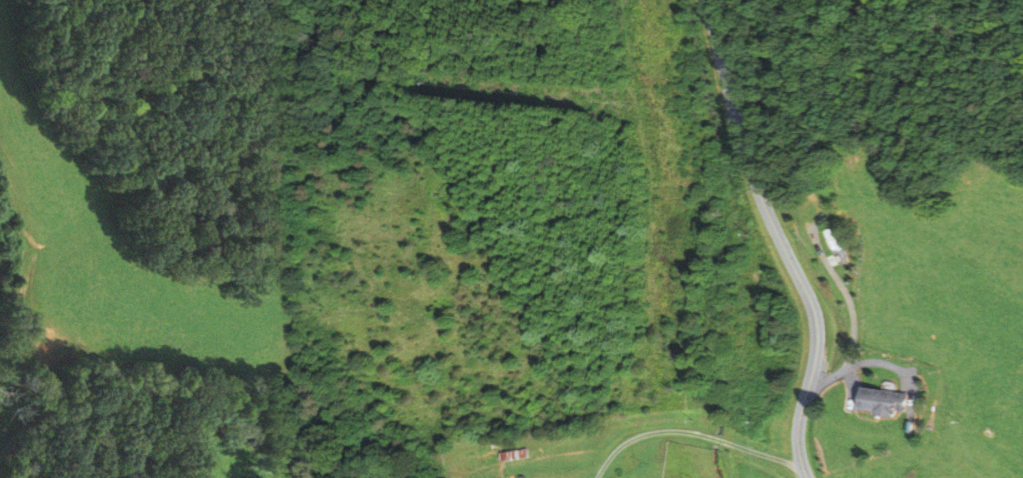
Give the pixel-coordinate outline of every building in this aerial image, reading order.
[(882,415),(883,412),(894,413),(896,393),(847,387),(844,411),(882,415)] [(501,452),(501,461),(522,460),(522,451),(501,452)]
